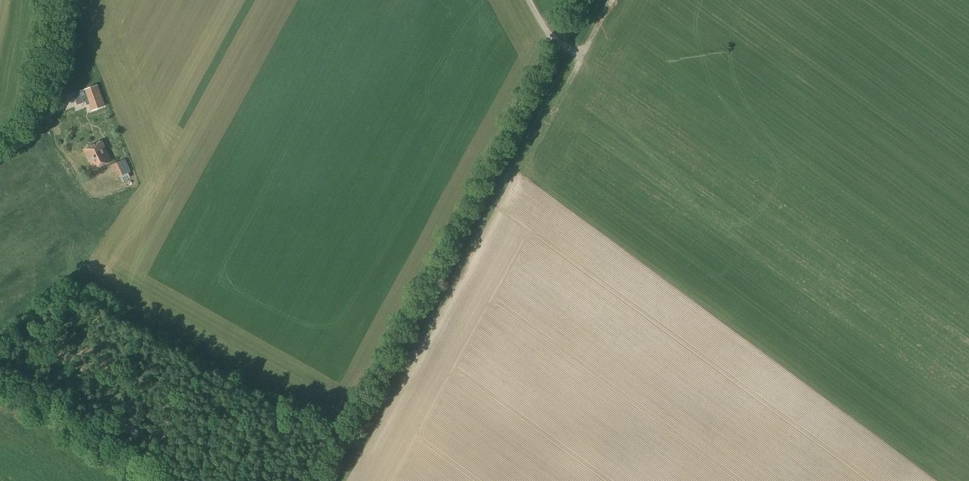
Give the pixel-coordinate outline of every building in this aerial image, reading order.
[(104,107),(97,85),(83,90),(91,111),(104,107)] [(93,171),(111,162),(102,142),(83,150),(93,171)] [(131,172),(125,159),(110,166),(113,172),(115,171),(119,178),(131,172)]
